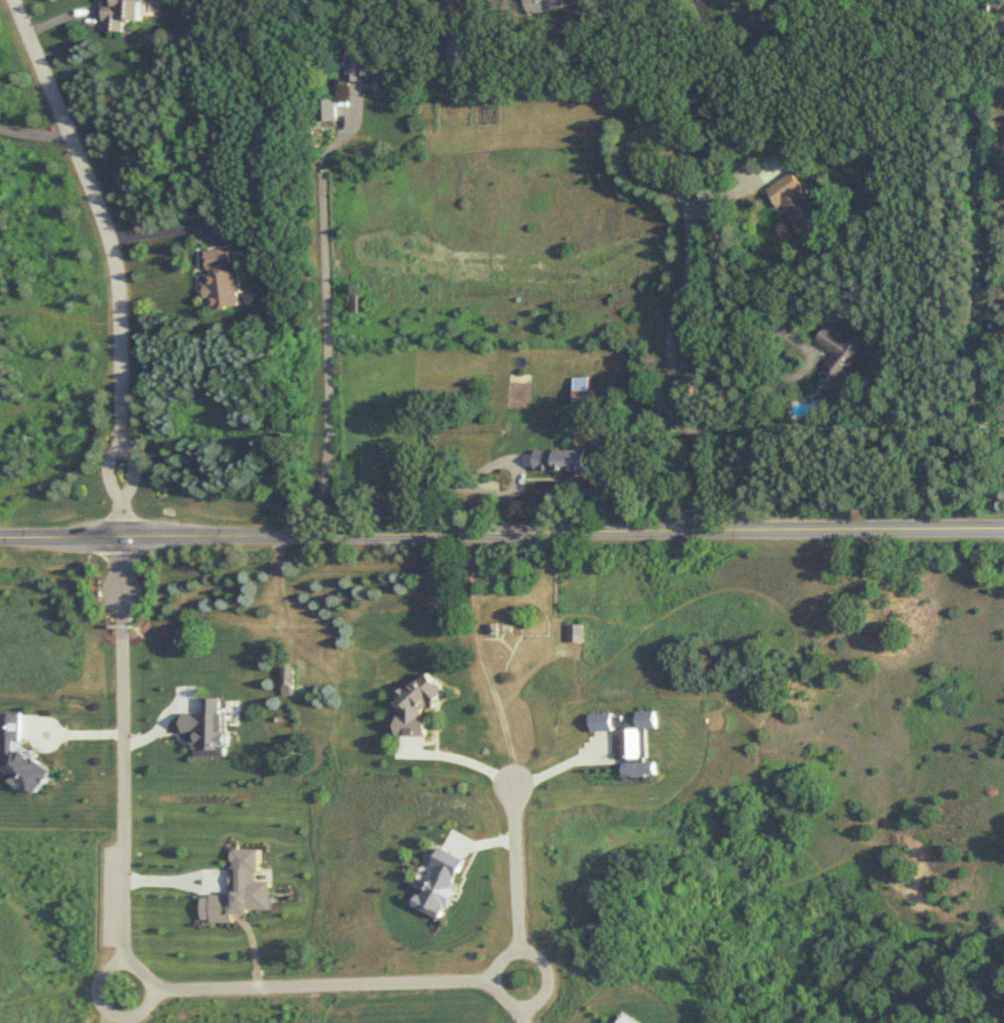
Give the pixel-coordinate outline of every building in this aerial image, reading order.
[(123,34),(124,22),(142,23),(143,0),(104,0),(102,32),(123,34)] [(527,17),(569,7),(568,2),(576,0),(523,0),(527,17)] [(345,51),(345,82),(380,82),(380,51),(345,51)] [(318,100),(318,122),(334,122),(334,100),(318,100)] [(828,222),(817,206),(813,208),(789,174),(765,191),(801,241),(828,222)] [(245,306),(238,247),(206,250),(212,309),(245,306)] [(866,346),(850,333),(844,340),(825,326),(814,341),(832,355),(817,375),(835,388),(866,346)] [(572,392),(572,410),(594,410),(594,392),(572,392)] [(532,474),(593,474),(593,453),(532,453),(532,474)] [(582,626),(573,626),(573,644),(582,644),(582,626)] [(281,696),(292,696),(292,667),(281,667),(281,696)] [(646,985),(636,981),(631,992),(641,996),(646,985)]
